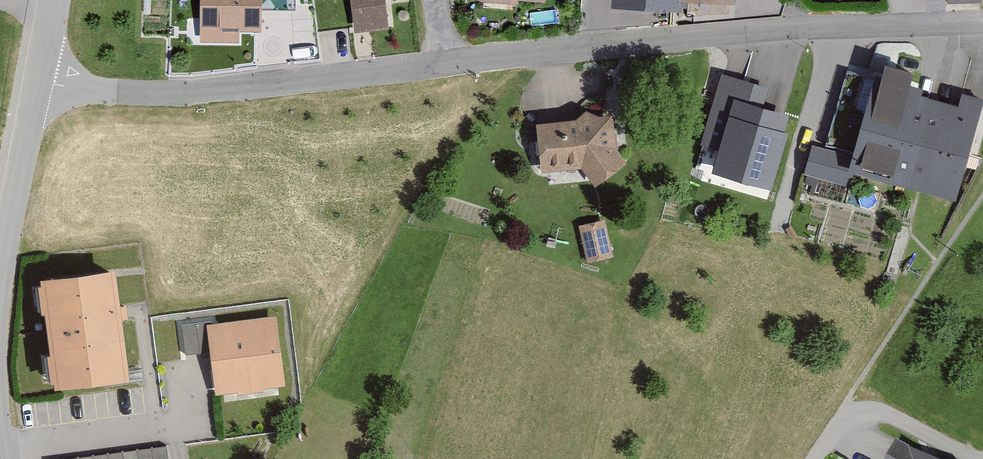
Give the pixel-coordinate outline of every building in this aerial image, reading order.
[(202,39),(236,40),(236,30),(259,30),(260,0),(203,0),(202,39)] [(354,32),(388,28),(385,0),(351,0),(354,32)] [(615,8),(680,10),(680,4),(734,5),(734,0),(615,0),(615,8)] [(769,89),(722,75),(701,144),(720,150),(713,172),(767,188),(789,116),(763,109),(769,89)] [(979,106),(877,79),(855,157),(851,174),(953,201),(979,106)] [(610,119),(540,127),(544,171),(581,167),(594,185),(625,163),(615,147),(610,119)] [(855,157),(813,146),(805,176),(847,187),(851,174),(855,157)] [(603,220),(579,227),(589,263),(613,257),(603,220)] [(114,273),(40,282),(53,389),(127,380),(114,273)] [(279,318),(209,327),(218,396),(289,387),(279,318)] [(896,439),(886,458),(936,458),(896,439)] [(95,458),(167,458),(165,449),(95,458)]
